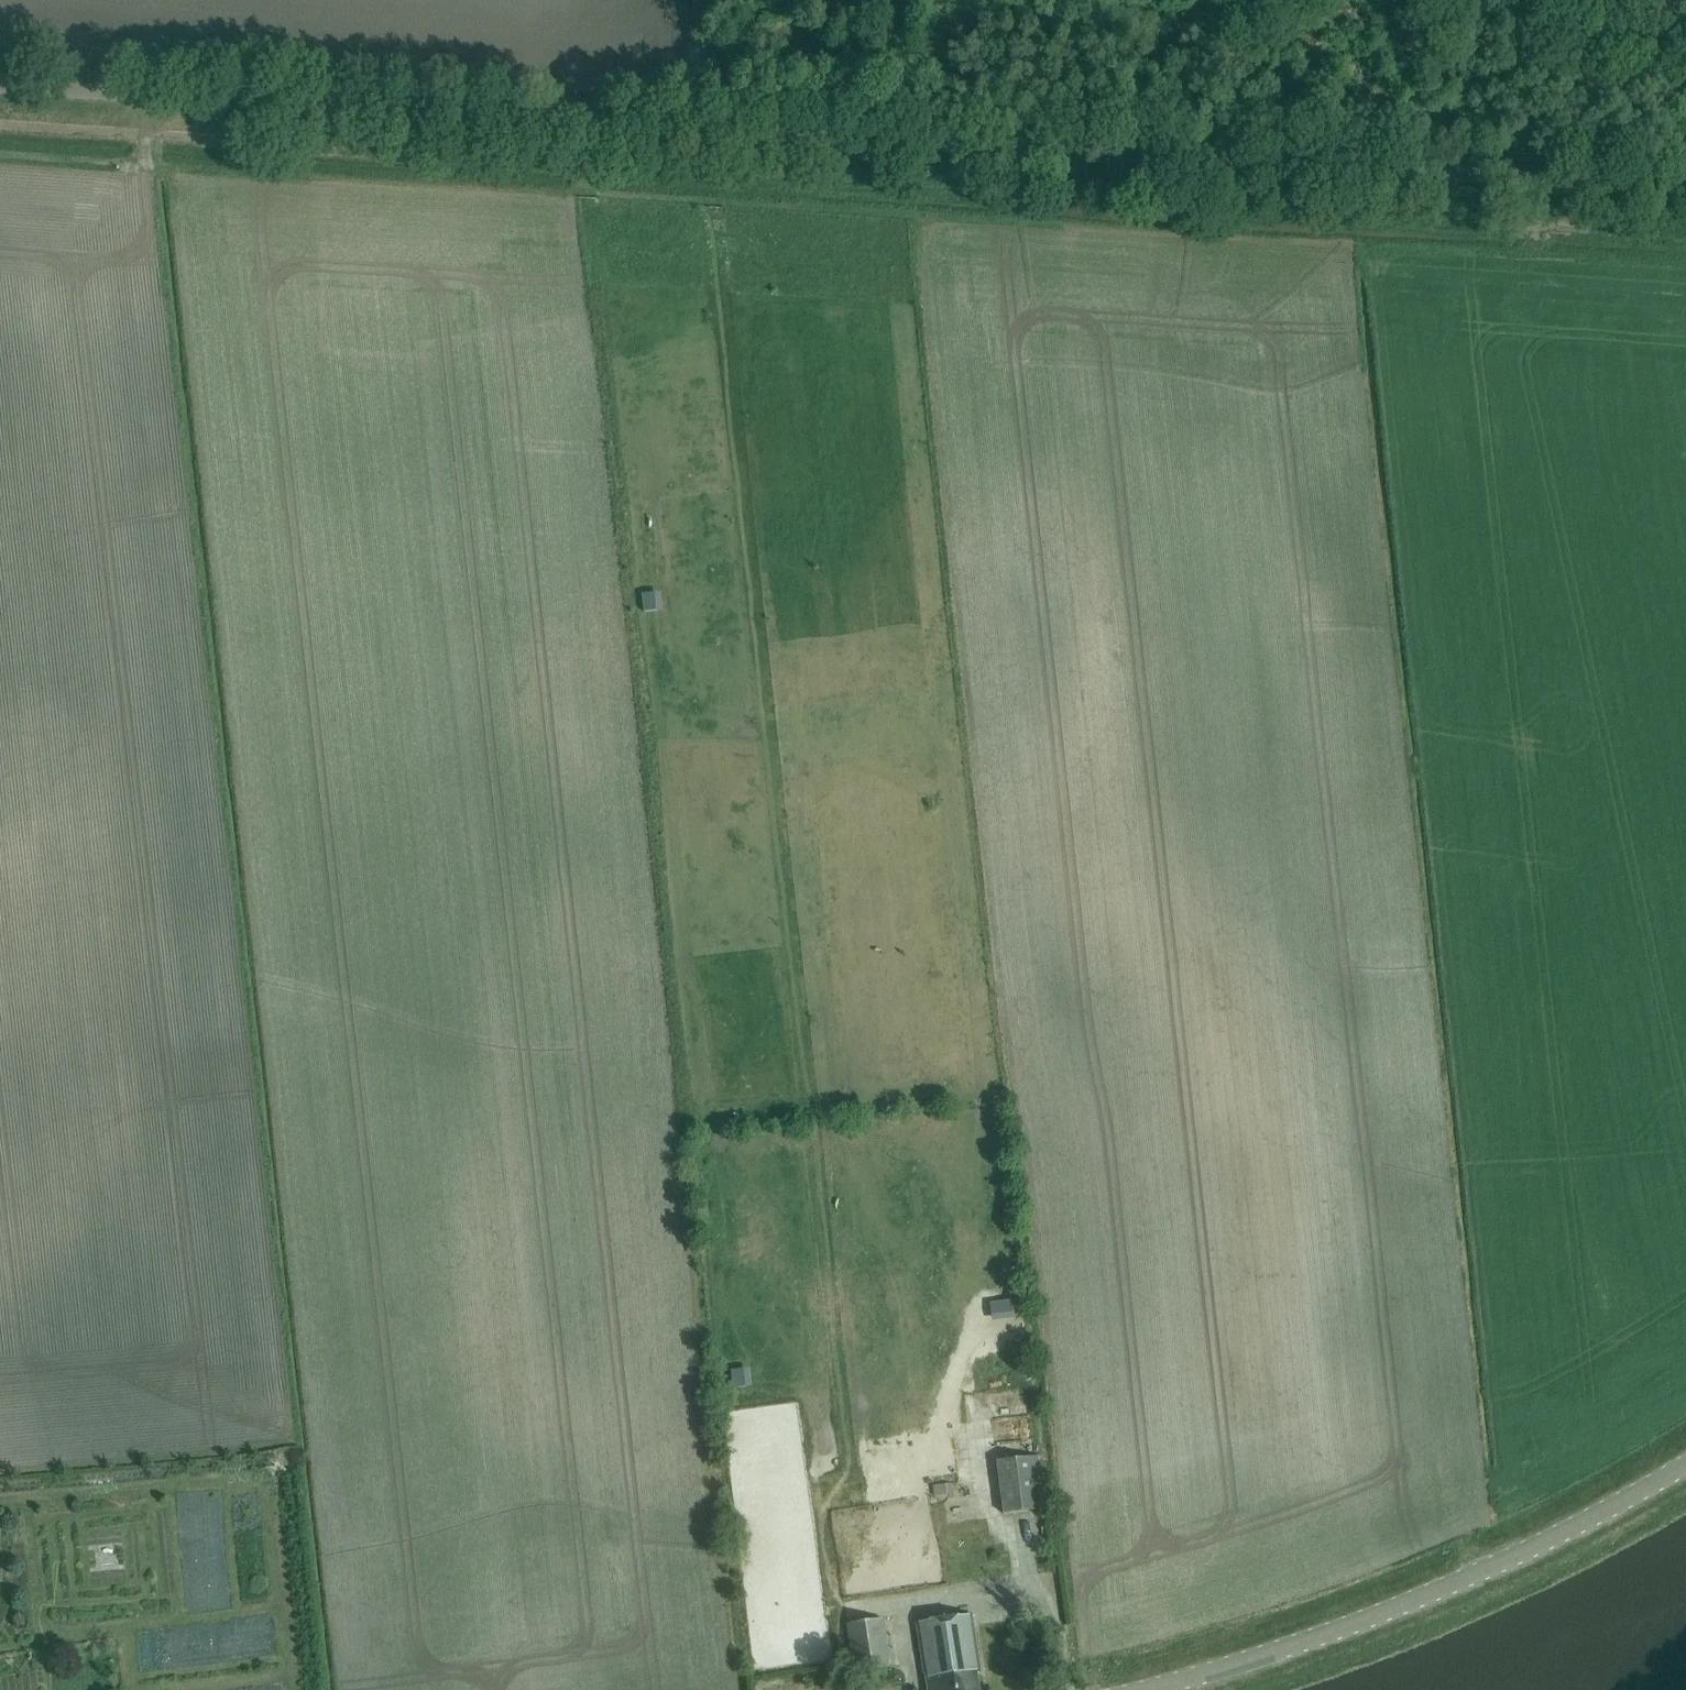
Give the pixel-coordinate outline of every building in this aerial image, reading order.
[(1045,1509),(1042,1458),(1003,1460),(1005,1511),(1045,1509)] [(971,1615),(916,1623),(924,1674),(925,1673),(928,1689),(978,1689),(976,1673),(980,1673),(971,1615)] [(890,1666),(884,1619),(847,1624),(854,1671),(890,1666)]
